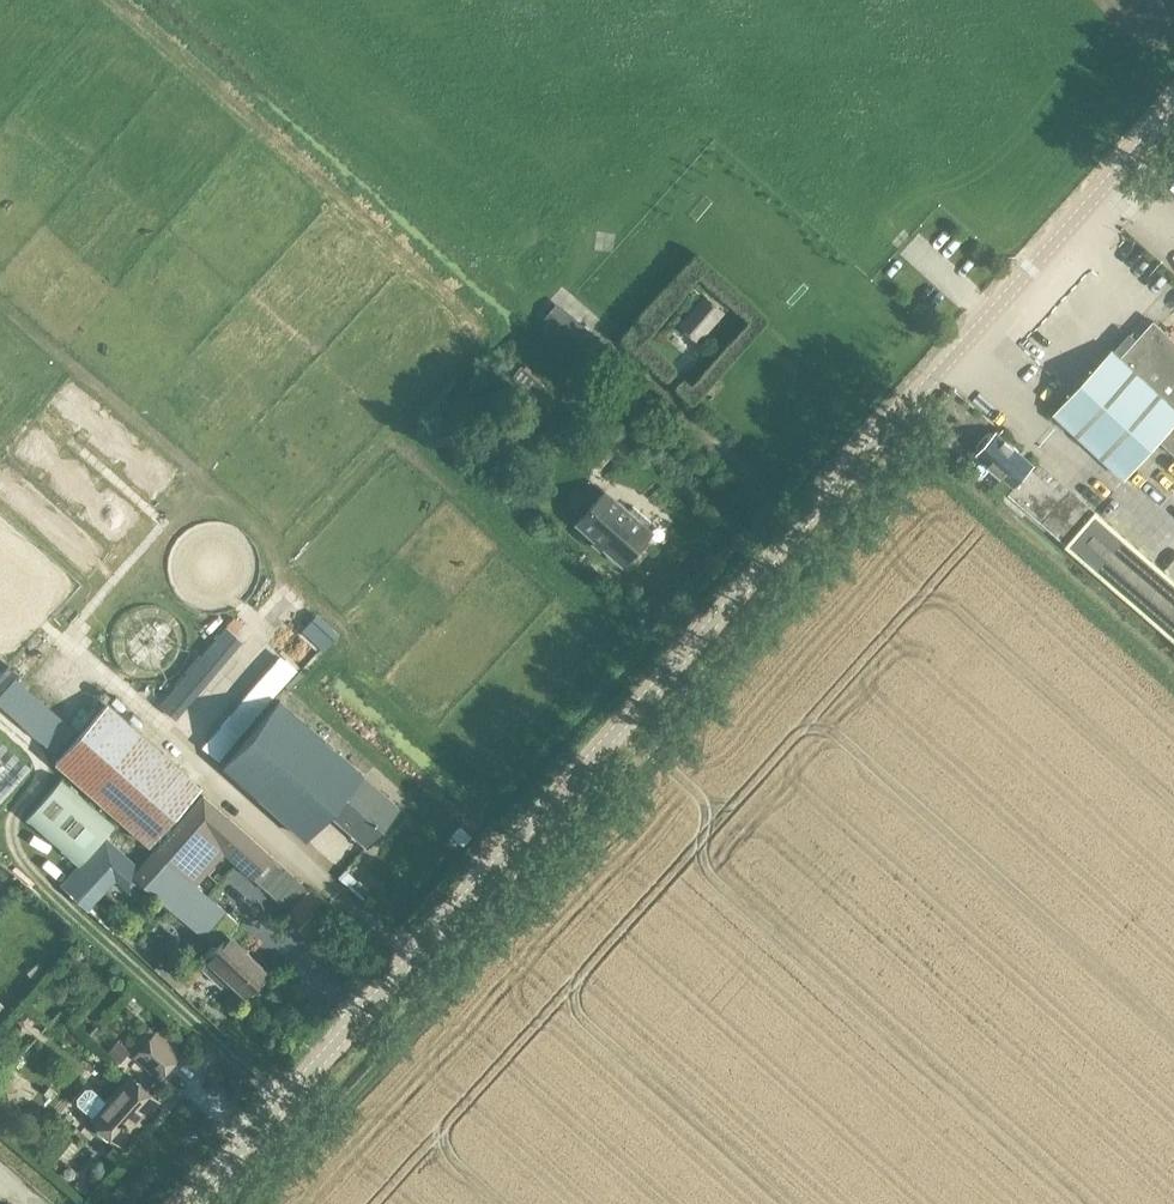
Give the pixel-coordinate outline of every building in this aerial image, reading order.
[(706,291),(677,321),(698,341),(727,312),(706,291)] [(590,360),(597,352),(605,343),(558,301),(542,318),(590,360)] [(1154,324),(1122,359),(1113,351),(1055,415),(1126,479),(1161,440),(1173,452),(1173,342),(1154,324)] [(1062,537),(1091,504),(1082,497),(1062,498),(1030,470),(1033,467),(995,434),(994,435),(992,433),(987,433),(978,443),(979,447),(982,449),(977,455),(1014,488),(1008,495),(1039,523),(1042,520),(1062,537)] [(650,535),(646,531),(653,523),(632,505),(625,513),(606,495),(581,523),(626,562),(650,535)] [(1091,504),(1062,537),(1173,637),(1173,577),(1091,504)] [(302,624),(327,646),(342,629),(317,607),(302,624)] [(226,618),(164,703),(183,717),(244,631),(226,618)] [(52,739),(71,714),(3,661),(0,665),(0,698),(52,739)] [(368,844),(401,807),(282,701),(225,765),(308,838),(332,812),(368,844)] [(108,704),(57,761),(150,845),(202,788),(108,704)] [(64,749),(81,725),(71,717),(53,741),(64,749)] [(0,737),(0,802),(32,766),(0,737)] [(26,816),(81,862),(116,821),(61,775),(26,816)] [(291,909),(310,887),(205,794),(142,865),(135,873),(139,876),(175,908),(205,933),(206,933),(220,945),(202,965),(225,985),(231,977),(249,993),(269,971),(230,936),(242,923),(197,883),(225,850),(291,909)] [(79,886),(72,894),(78,900),(105,870),(127,889),(139,876),(135,873),(128,866),(125,868),(115,860),(118,856),(106,845),(74,881),(79,886)] [(164,1076),(183,1054),(159,1033),(140,1055),(164,1076)] [(126,1058),(133,1045),(118,1035),(110,1048),(126,1058)] [(124,1142),(161,1100),(134,1076),(99,1115),(105,1121),(102,1130),(112,1139),(118,1137),(124,1142)] [(89,1081),(77,1097),(92,1109),(104,1093),(89,1081)]
